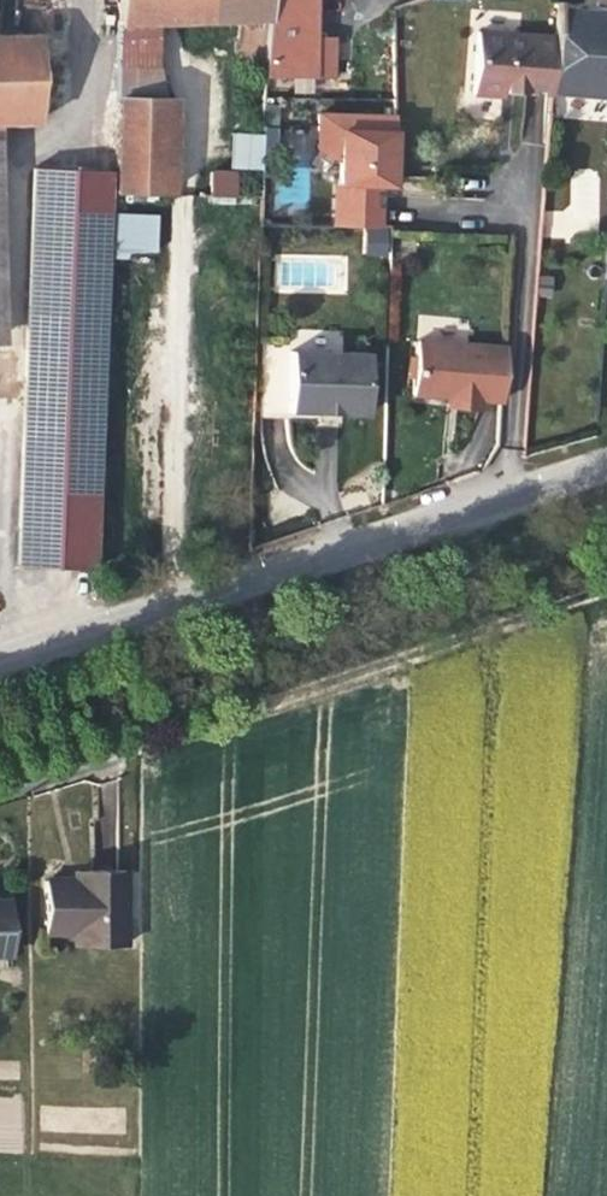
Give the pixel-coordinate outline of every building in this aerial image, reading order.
[(116,24),(155,24),(237,22),(265,20),(266,0),(117,0),(116,24)] [(314,0),(266,0),(265,20),(263,57),(262,77),(331,77),(332,38),(314,37),(314,0)] [(595,11),(555,8),(553,36),(550,94),(606,98),(606,0),(596,0),(595,11)] [(263,57),(265,20),(237,22),(234,58),(263,57)] [(155,61),(155,24),(116,24),(116,64),(155,61)] [(550,94),(553,36),(475,30),(470,93),(502,96),(503,84),(524,85),(524,92),(550,94)] [(71,92),(72,34),(39,36),(38,93),(71,92)] [(39,36),(0,36),(0,124),(37,123),(38,93),(39,36)] [(524,92),(524,85),(503,84),(502,96),(524,97),(524,92)] [(165,195),(167,100),(116,98),(114,193),(165,195)] [(396,186),(394,114),(316,113),(316,146),(337,162),(337,190),(336,227),(372,227),(373,196),(380,196),(380,186),(396,186)] [(259,167),(260,134),(231,133),(229,168),(252,169),(259,167)] [(94,570),(111,170),(33,168),(16,566),(94,570)] [(232,197),(233,172),(209,172),(208,196),(232,197)] [(396,197),(396,186),(380,186),(380,196),(396,197)] [(501,401),(505,348),(416,341),(411,395),(455,398),(455,407),(479,409),(480,400),(501,401)] [(366,414),(368,353),(289,351),(287,412),(315,413),(338,413),(366,414)] [(337,422),(338,413),(315,413),(315,421),(337,422)] [(123,946),(123,871),(85,870),(85,881),(75,880),(43,880),(44,933),(74,932),(74,946),(123,946)] [(85,881),(85,870),(74,871),(75,880),(85,881)] [(10,902),(0,902),(0,954),(12,954),(10,902)]
